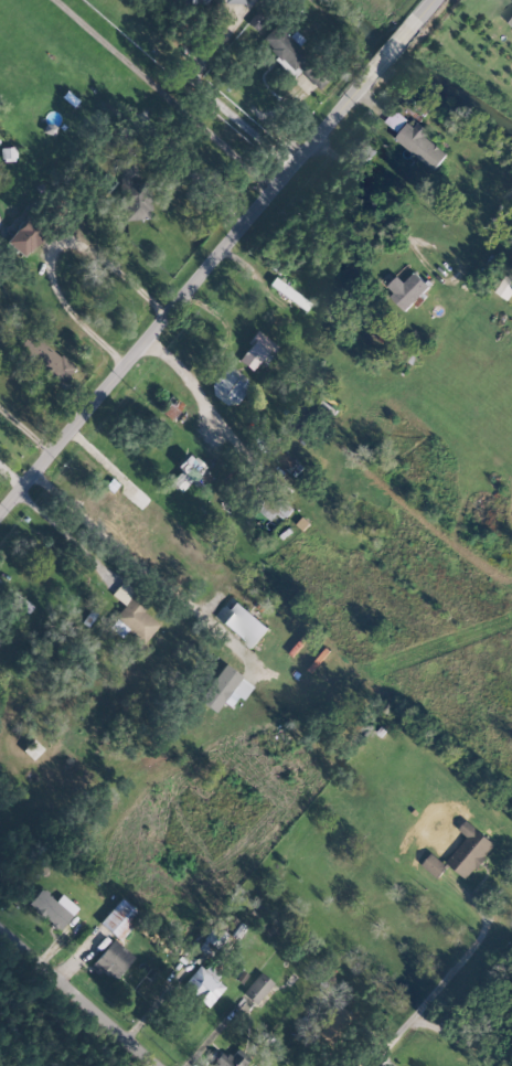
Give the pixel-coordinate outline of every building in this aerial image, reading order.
[(303,40),(294,30),(287,37),(276,25),(259,41),(291,75),(309,58),(297,45),(303,40)] [(385,121),(397,132),(407,120),(395,109),(385,121)] [(410,119),(395,138),(434,170),(447,154),(425,135),(427,133),(410,119)] [(123,219),(150,219),(151,180),(135,180),(135,159),(119,159),(118,208),(123,208),(123,219)] [(22,257),(44,234),(25,217),(3,240),(22,257)] [(403,282),(397,276),(384,288),(405,310),(430,287),(415,271),(403,282)] [(506,275),(495,292),(507,300),(511,293),(511,279),(506,275)] [(268,284),(304,310),(309,303),(274,277),(268,284)] [(237,361),(256,372),(274,343),(256,331),(237,361)] [(74,366),(31,333),(15,354),(59,386),(74,366)] [(211,387),(238,401),(250,379),(223,365),(211,387)] [(170,421),(183,405),(171,395),(158,410),(170,421)] [(293,468),(292,467),(296,460),(280,448),(273,458),(291,471),(293,468)] [(175,466),(180,470),(169,481),(181,492),(191,481),(197,487),(210,474),(188,453),(175,466)] [(277,514),(284,520),(295,509),(261,478),(251,489),(266,502),(259,510),(271,521),(277,514)] [(159,626),(143,610),(147,606),(124,581),(111,593),(124,606),(115,615),(141,643),(159,626)] [(221,622),(251,648),(268,628),(238,602),(221,622)] [(32,760),(42,748),(32,739),(22,750),(32,760)] [(467,837),(446,862),(467,879),(496,845),(466,820),(458,830),(467,837)] [(447,864),(430,853),(422,867),(439,877),(447,864)] [(61,894),(54,901),(41,888),(27,903),(57,931),(77,908),(61,894)] [(98,922),(118,941),(140,916),(120,898),(98,922)] [(225,934),(213,925),(203,938),(216,947),(225,934)] [(133,957),(113,939),(92,962),(113,980),(133,957)] [(208,1006),(224,987),(198,966),(182,984),(208,1006)] [(241,993),(254,1004),(272,983),(259,972),(241,993)] [(314,1034),(329,1045),(351,1014),(336,1004),(314,1034)] [(248,1062),(231,1052),(228,1057),(218,1051),(210,1065),(245,1065),(248,1062)]
